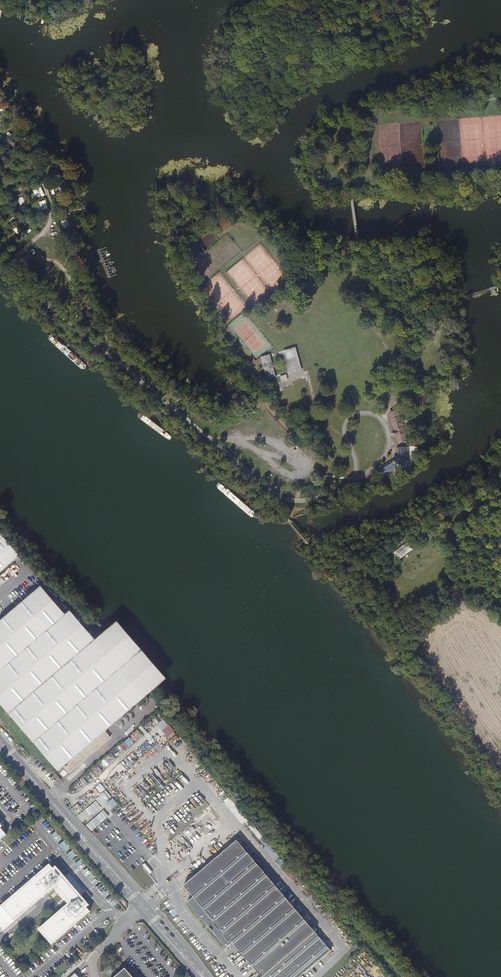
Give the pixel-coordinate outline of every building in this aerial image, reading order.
[(497,96),(496,82),(487,82),(488,96),(497,96)] [(434,297),(429,281),(419,284),(423,300),(434,297)] [(301,371),(295,348),(282,351),(289,375),(301,371)] [(275,378),(269,355),(260,357),(267,381),(275,378)] [(279,393),(276,383),(269,385),(272,395),(279,393)] [(400,416),(398,410),(389,413),(391,418),(400,416)] [(407,440),(400,416),(391,418),(394,429),(392,431),(392,432),(393,435),(394,437),(396,436),(398,442),(407,440)] [(409,463),(408,446),(398,447),(399,455),(401,454),(401,457),(394,461),(392,460),(380,467),(385,475),(396,469),(403,472),(409,468),(409,463)] [(20,555),(0,532),(0,573),(20,555)] [(398,558),(413,549),(409,543),(395,552),(398,558)] [(140,672),(103,630),(95,638),(70,610),(66,614),(49,595),(47,593),(41,585),(0,621),(0,703),(47,758),(140,672)] [(116,619),(103,630),(140,672),(153,661),(116,619)] [(175,732),(160,713),(153,718),(168,737),(175,732)] [(280,857),(261,834),(259,836),(266,845),(264,848),(274,861),(280,857)] [(200,917),(199,919),(202,920),(223,945),(223,947),(226,947),(226,948),(232,943),(261,976),(300,976),(330,951),(237,840),(183,886),(193,897),(187,902),(200,917)] [(145,864),(143,866),(150,874),(152,872),(145,864)] [(50,865),(11,898),(13,901),(3,908),(14,921),(55,887),(58,891),(65,900),(66,900),(69,904),(39,929),(52,944),(90,911),(87,907),(89,905),(80,895),(76,890),(78,889),(71,880),(69,882),(65,877),(57,867),(53,869),(50,865)] [(69,874),(65,877),(69,882),(71,880),(78,889),(76,890),(80,895),(84,891),(69,874)] [(11,898),(1,906),(3,908),(13,901),(11,898)] [(115,976),(133,976),(125,968),(115,976)]
